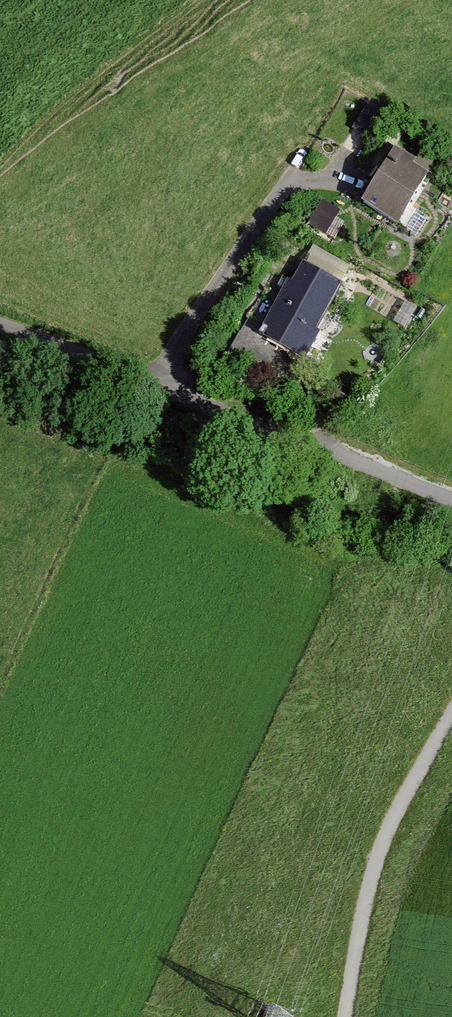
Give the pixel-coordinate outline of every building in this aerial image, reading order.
[(427,175),(390,153),(358,207),(396,229),(427,175)] [(289,289),(282,285),(254,337),(293,357),(298,348),(308,353),(342,288),(301,267),(289,289)]
